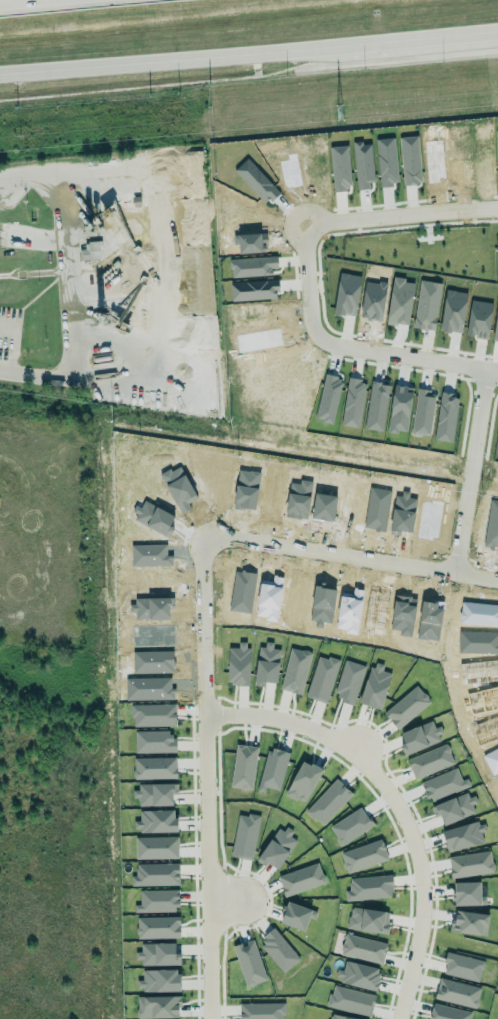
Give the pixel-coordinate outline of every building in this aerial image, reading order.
[(82,260),(101,259),(101,241),(81,242),(82,260)] [(278,280),(230,282),(231,300),(279,298),(278,280)] [(228,647),(227,684),(249,684),(249,642),(238,641),(238,647),(228,647)] [(254,685),(265,686),(265,682),(276,683),(280,649),(272,648),(273,644),(258,643),(254,685)] [(301,694),(312,652),(290,647),(280,689),(301,694)] [(327,703),(338,660),(317,654),(306,697),(327,703)] [(365,666),(344,659),(333,697),(353,703),(365,666)] [(391,673),(381,671),(383,665),(371,661),(360,703),(381,709),(391,673)] [(396,729),(430,703),(417,685),(383,711),(396,729)] [(132,726),(176,725),(175,703),(131,704),(132,726)] [(435,727),(432,720),(400,733),(404,742),(400,744),(403,754),(445,738),(440,725),(435,727)] [(134,730),(135,752),(176,752),(176,736),(169,736),(169,730),(134,730)] [(454,764),(447,743),(406,758),(413,778),(454,764)] [(253,789),(257,746),(235,744),(231,787),(253,789)] [(289,752),(268,747),(257,790),(264,792),(265,786),(279,790),(289,752)] [(176,778),(176,757),(133,757),(133,778),(176,778)] [(321,769),(301,760),(285,795),(305,804),(321,769)] [(421,781),(428,801),(469,786),(467,778),(461,780),(456,768),(421,781)] [(322,825),(352,793),(336,778),(306,811),(322,825)] [(138,805),(173,805),(173,784),(132,784),(132,798),(138,798),(138,805)] [(439,815),(443,825),(475,812),(472,804),(474,803),(469,790),(430,806),(434,816),(439,815)] [(372,824),(361,806),(329,827),(341,845),(372,824)] [(139,810),(139,820),(134,820),(134,832),(176,831),(175,810),(139,810)] [(239,812),(230,855),(251,860),(261,817),(239,812)] [(441,830),(447,852),(483,842),(481,832),(486,831),(483,820),(441,830)] [(277,869),(298,837),(280,825),(256,860),(264,866),(267,862),(277,869)] [(135,859),(178,858),(178,836),(135,837),(135,859)] [(388,860),(381,839),(340,852),(346,873),(388,860)] [(450,877),(493,873),(491,851),(448,855),(450,877)] [(277,875),(284,896),(325,884),(319,862),(277,875)] [(131,886),(179,884),(178,863),(135,864),(136,875),(131,875),(131,886)] [(346,899),(392,898),(391,875),(349,877),(350,890),(345,890),(346,899)] [(454,905),(486,904),(485,896),(480,896),(480,882),(454,882),(454,905)] [(139,890),(140,904),(134,904),(134,911),(179,910),(178,889),(139,890)] [(311,908),(286,901),(280,923),(305,930),(311,908)] [(347,928),(386,934),(389,912),(351,906),(347,928)] [(447,930),(448,925),(447,925),(448,920),(450,920),(453,909),(485,914),(484,924),(485,924),(485,927),(486,927),(484,935),(447,930)] [(179,916),(136,917),(136,938),(180,937),(179,916)] [(258,941),(282,973),(299,960),(275,928),(258,941)] [(382,964),(387,943),(345,933),(340,953),(382,964)] [(266,980),(253,939),(233,945),(246,987),(266,980)] [(178,942),(140,943),(141,951),(138,951),(138,965),(178,964),(178,942)] [(445,949),(482,958),(477,980),(443,972),(446,961),(442,960),(445,949)] [(376,990),(381,968),(342,960),(338,981),(376,990)] [(179,990),(179,969),(142,969),(142,980),(137,980),(137,991),(179,990)] [(439,976),(479,986),(474,1007),(434,997),(439,976)] [(327,1005),(370,1016),(375,995),(332,985),(327,1005)] [(135,994),(143,994),(143,993),(177,993),(177,997),(180,997),(180,1003),(177,1003),(177,1013),(151,1013),(151,1016),(135,1016),(135,994)] [(239,1018),(283,1018),(283,1002),(239,1003),(239,1018)] [(469,1011),(467,1018),(426,1018),(427,1012),(428,1013),(432,1002),(469,1011)]
